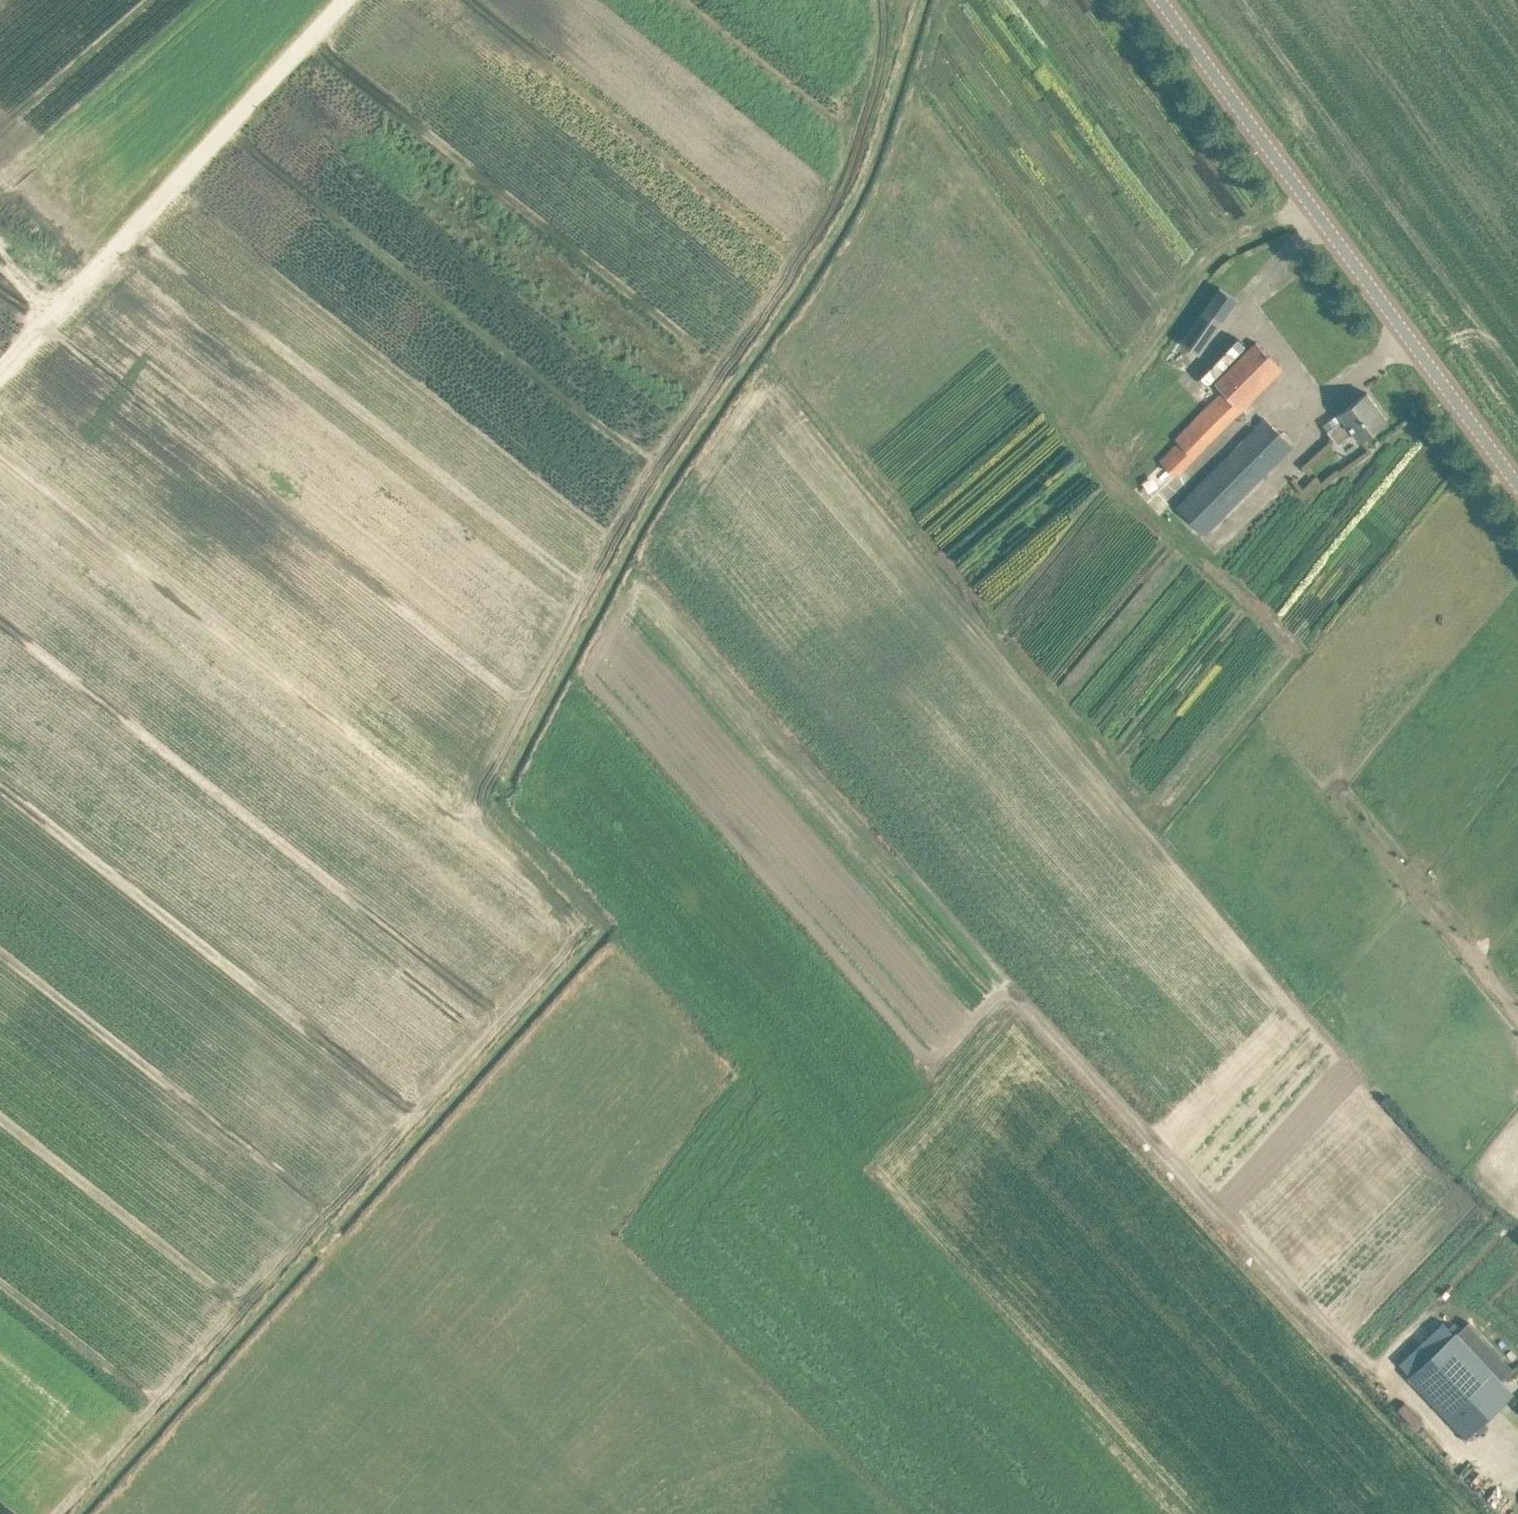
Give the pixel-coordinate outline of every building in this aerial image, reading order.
[(1191,351),(1207,363),(1246,316),(1230,303),(1191,351)] [(1223,390),(1176,438),(1179,441),(1160,460),(1175,475),(1282,366),(1256,341),(1215,382),(1223,390)] [(1328,430),(1338,443),(1354,431),(1360,439),(1387,419),(1367,392),(1340,412),(1344,418),(1328,430)] [(1178,505),(1206,532),(1292,445),(1265,417),(1178,505)] [(1513,1368),(1469,1321),(1461,1328),(1454,1320),(1448,1326),(1443,1320),(1398,1362),(1409,1374),(1408,1375),(1465,1437),(1515,1391),(1503,1378),(1513,1368)]
